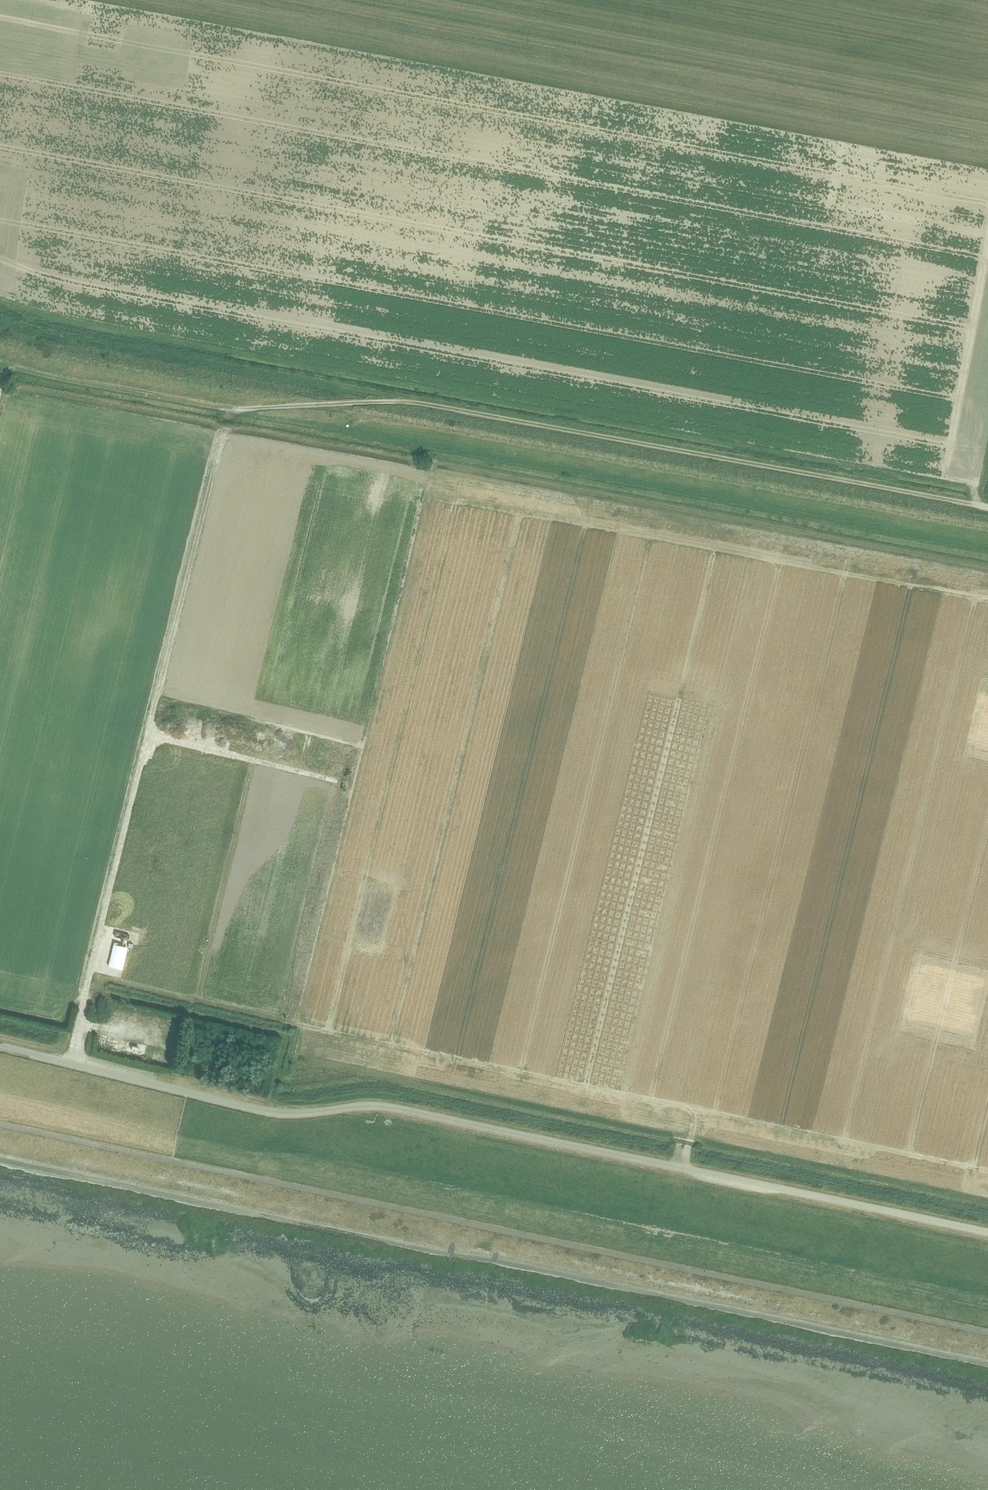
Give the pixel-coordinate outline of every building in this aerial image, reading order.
[(295,741),(278,743),(280,755),(296,752),(295,741)]
